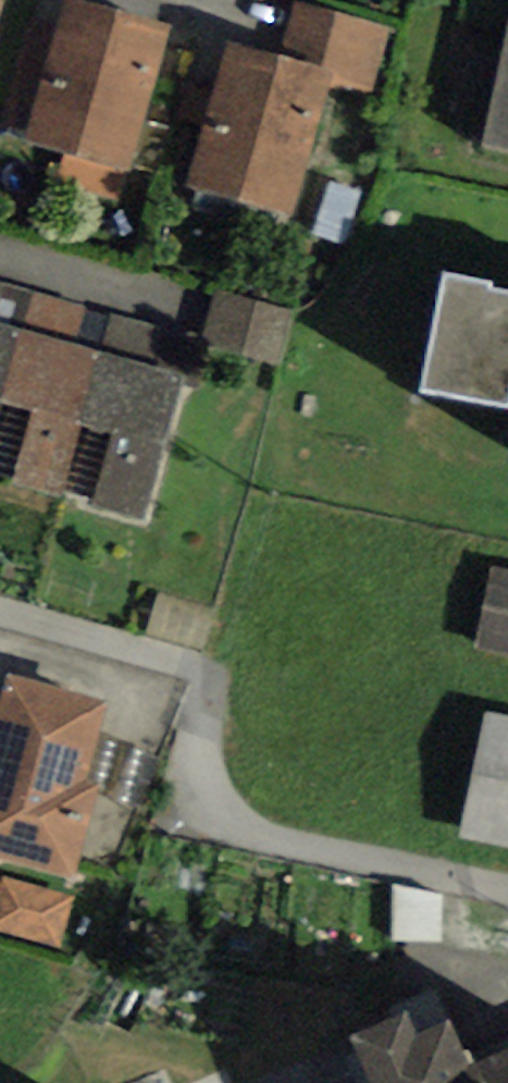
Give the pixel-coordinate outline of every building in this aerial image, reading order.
[(130,171),(174,24),(92,0),(60,0),(20,138),(130,171)] [(331,80),(370,92),(389,28),(301,1),(284,55),(334,70),(331,80)] [(481,148),(507,154),(507,28),(481,148)] [(188,184),(292,214),(331,80),(334,70),(284,55),(228,41),(188,184)] [(493,289),(495,281),(444,274),(423,391),(507,406),(507,292),(493,289)] [(0,326),(0,398),(18,331),(0,326)] [(62,492),(83,425),(106,353),(18,331),(0,398),(0,401),(35,412),(15,477),(62,492)] [(144,518),(188,380),(106,353),(83,425),(119,437),(97,503),(144,518)] [(475,647),(507,654),(507,569),(493,565),(475,647)] [(8,673),(0,701),(0,858),(73,879),(99,786),(84,781),(106,701),(8,673)] [(488,711),(460,837),(507,848),(507,716),(488,711)] [(110,782),(120,746),(105,742),(94,777),(110,782)] [(116,801),(137,807),(153,755),(131,749),(116,801)] [(76,898),(3,877),(0,888),(0,931),(61,948),(76,898)] [(375,1082),(507,1082),(507,1053),(473,1069),(453,1024),(414,1041),(404,1019),(356,1040),(375,1082)]
